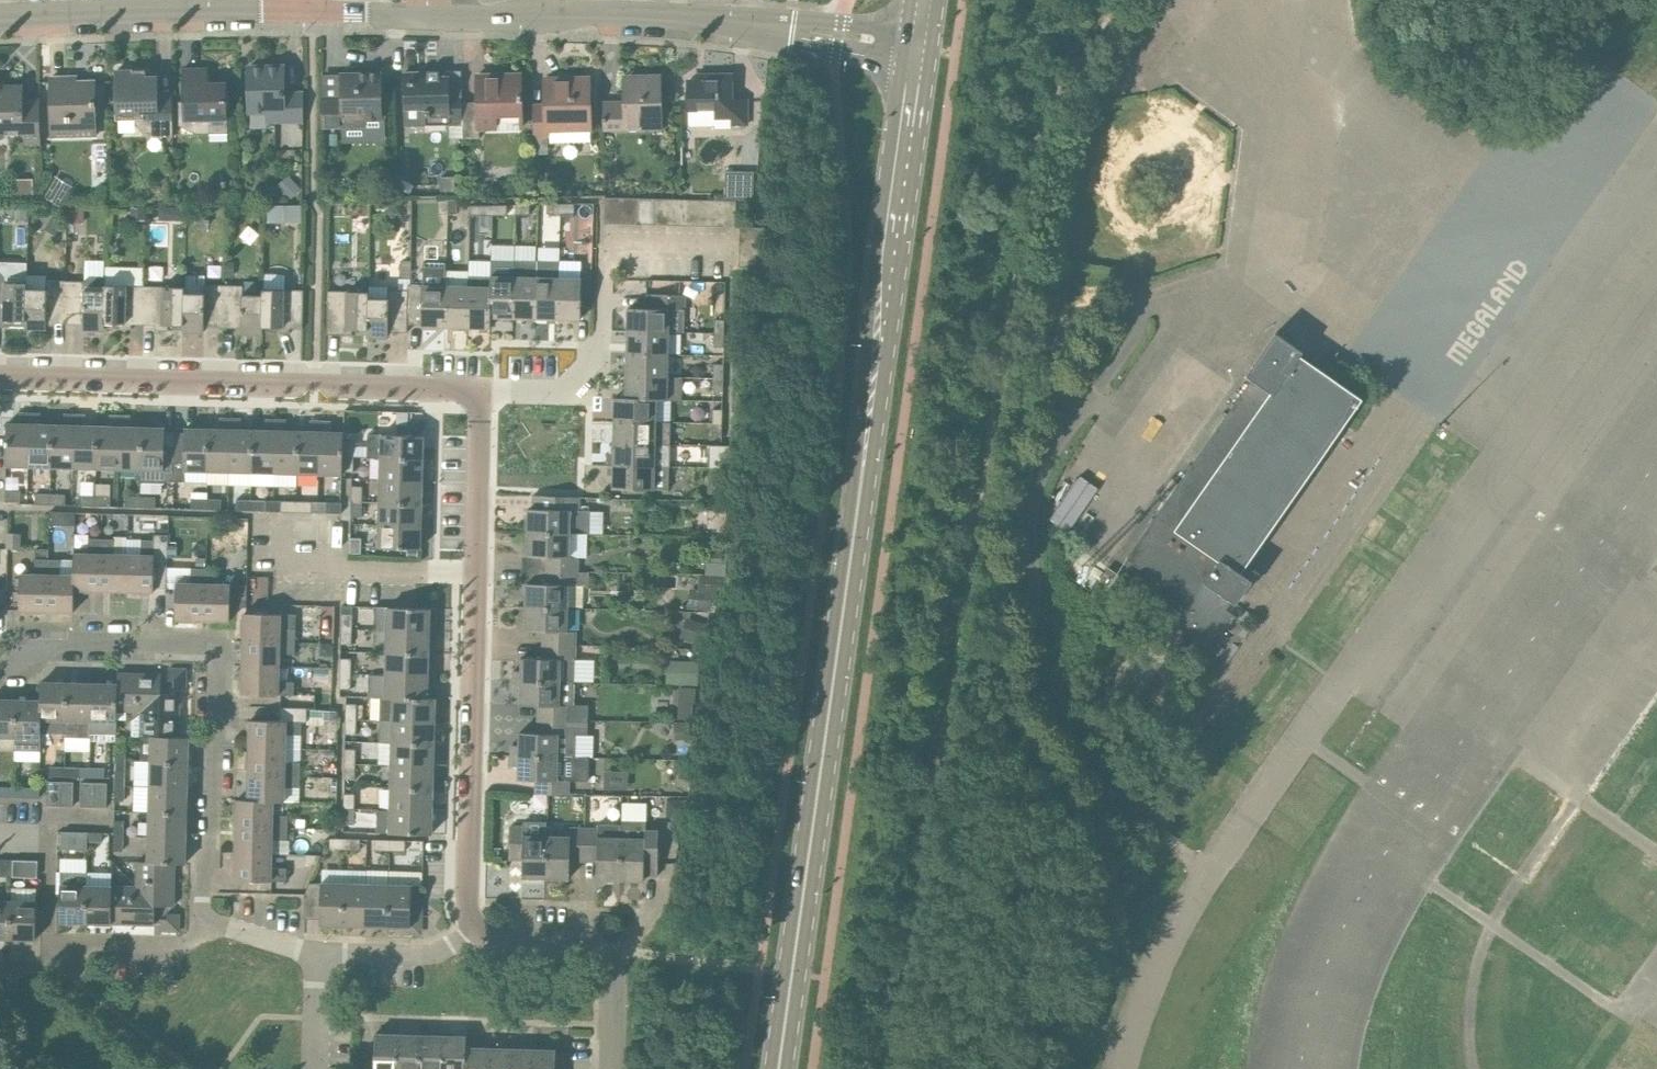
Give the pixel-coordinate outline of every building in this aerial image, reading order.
[(269,128),(268,111),(275,111),(275,122),(304,121),(304,93),(284,93),(284,67),(249,68),(250,111),(252,111),(253,129),(269,128)] [(209,83),(209,69),(183,69),(184,102),(178,102),(179,125),(198,134),(211,133),(210,124),(225,124),(225,120),(228,120),(228,83),(209,83)] [(174,137),(173,121),(173,95),(158,96),(157,77),(147,77),(147,70),(117,71),(118,120),(136,120),(136,122),(143,133),(151,132),(151,138),(174,137)] [(463,124),(463,102),(463,99),(450,99),(449,75),(440,75),(440,71),(429,71),(429,72),(405,73),(406,109),(426,109),(426,125),(463,124)] [(323,127),(365,126),(365,120),(382,119),(381,73),(342,74),(343,100),(322,101),(323,127)] [(463,102),(463,124),(464,139),(480,139),(480,128),(497,128),(496,115),(522,114),(521,75),(478,76),(478,102),(463,102)] [(732,101),(732,75),(696,75),(696,80),(689,81),(690,110),(714,110),(715,127),(746,126),(745,125),(748,125),(748,101),(732,101)] [(604,129),(662,128),(661,76),(625,77),(625,103),(603,103),(604,129)] [(77,82),(77,78),(51,78),(52,131),(96,130),(95,82),(77,82)] [(534,137),(548,137),(548,131),(591,130),(590,78),(546,79),(546,105),(533,105),(534,137)] [(5,79),(0,79),(0,123),(5,123),(5,134),(24,133),(25,144),(41,144),(40,99),(24,99),(24,85),(5,86),(5,79)] [(382,106),(391,106),(390,93),(381,93),(382,106)] [(725,199),(753,200),(754,172),(726,171),(725,199)] [(288,176),(277,187),(290,199),(300,189),(288,176)] [(55,177),(43,197),(59,207),(71,187),(55,177)] [(455,177),(440,177),(440,192),(455,192),(455,177)] [(621,198),(605,198),(605,224),(621,224),(621,198)] [(639,198),(621,198),(621,224),(638,225),(639,198)] [(654,225),(655,199),(639,198),(638,225),(654,225)] [(669,225),(669,199),(655,199),(654,225),(669,225)] [(682,226),(682,199),(669,199),(669,225),(682,226)] [(695,226),(696,200),(682,199),(682,226),(695,226)] [(439,214),(449,214),(448,200),(439,200),(439,214)] [(448,200),(449,214),(458,214),(458,200),(448,200)] [(709,200),(696,200),(695,226),(708,226),(709,200)] [(722,200),(709,200),(708,226),(722,227),(722,200)] [(722,200),(722,227),(736,227),(737,201),(722,200)] [(547,214),(561,214),(561,204),(547,204),(547,214)] [(561,204),(561,214),(575,213),(575,204),(561,204)] [(493,206),(493,215),(507,215),(507,205),(493,206)] [(516,215),(530,214),(530,205),(516,205),(516,215)] [(493,227),(493,215),(493,206),(471,206),(471,216),(482,215),(481,224),(483,227),(493,227)] [(183,207),(171,207),(171,220),(183,220),(183,207)] [(302,209),(290,207),(288,218),(300,220),(302,209)] [(146,208),(131,208),(131,221),(146,221),(146,208)] [(28,209),(15,209),(15,220),(28,220),(28,209)] [(84,210),(70,210),(70,222),(84,222),(84,210)] [(196,210),(189,217),(195,224),(203,217),(196,210)] [(499,255),(523,256),(523,244),(499,243),(499,255)] [(537,278),(538,261),(515,260),(515,277),(513,318),(536,318),(537,278)] [(558,319),(559,278),(560,261),(538,261),(537,278),(536,318),(558,319)] [(235,262),(225,262),(225,276),(234,276),(235,262)] [(402,262),(402,279),(412,279),(412,262),(402,262)] [(446,327),(447,286),(447,263),(424,262),(423,286),(409,285),(409,290),(410,290),(409,325),(422,325),(422,326),(446,327)] [(27,283),(5,282),(5,276),(0,271),(0,326),(11,326),(11,321),(25,321),(25,327),(26,327),(27,283)] [(223,327),(224,285),(205,285),(205,275),(186,274),(186,277),(185,293),(184,325),(183,325),(183,331),(205,332),(205,327),(223,327)] [(185,293),(186,277),(175,276),(174,287),(145,286),(144,324),(156,324),(156,330),(169,331),(169,325),(183,325),(184,325),(185,293)] [(491,287),(491,276),(469,276),(469,287),(468,328),(491,328),(492,317),(491,317),(492,287),(491,287)] [(513,318),(515,277),(491,276),(491,287),(492,287),(491,317),(492,317),(513,318)] [(559,278),(558,319),(581,320),(583,279),(559,278)] [(65,323),(67,281),(47,281),(47,289),(27,289),(27,283),(26,327),(47,327),(47,323),(65,323)] [(105,329),(106,285),(105,285),(105,291),(86,290),(86,282),(67,281),(65,323),(84,324),(84,328),(105,329)] [(144,324),(145,286),(106,285),(105,329),(106,323),(120,324),(120,329),(133,330),(133,324),(144,324)] [(263,295),(244,294),(244,286),(224,285),(223,327),(242,328),(242,333),(263,333),(263,327),(263,295)] [(468,328),(469,287),(447,286),(446,327),(468,328)] [(263,327),(277,328),(277,333),(290,334),(291,328),(303,328),(304,290),(263,289),(263,295),(263,327)] [(368,330),(367,330),(367,336),(389,336),(389,332),(408,332),(409,325),(410,290),(409,290),(389,290),(389,298),(369,298),(368,330)] [(369,298),(370,292),(329,291),(328,329),(340,329),(340,335),(353,335),(353,330),(367,330),(368,330),(369,298)] [(629,308),(628,331),(669,332),(684,333),(685,311),(685,295),(653,294),(652,309),(629,308)] [(715,334),(725,334),(725,320),(715,320),(715,334)] [(669,355),(669,332),(628,331),(628,353),(669,355)] [(1175,624),(1212,651),(1236,617),(1226,610),(1232,601),(1237,604),(1253,580),(1241,572),(1362,399),(1301,357),(1304,352),(1276,333),(1247,375),(1252,379),(1127,559),(1190,603),(1175,624)] [(725,348),(725,334),(715,334),(715,347),(725,348)] [(668,377),(669,355),(628,353),(627,376),(668,377)] [(714,378),(724,378),(724,365),(714,364),(714,378)] [(683,377),(668,377),(627,376),(627,398),(627,399),(657,399),(657,400),(682,401),(683,377)] [(723,392),(724,378),(714,378),(714,392),(723,392)] [(627,399),(627,398),(616,397),(615,421),(656,422),(657,400),(657,399),(627,399)] [(713,424),(723,424),(723,410),(713,410),(713,424)] [(30,466),(31,414),(20,414),(20,424),(7,424),(6,466),(30,466)] [(52,467),(53,425),(41,425),(41,414),(31,414),(30,466),(52,467)] [(1130,414),(1094,472),(1124,490),(1100,530),(1130,549),(1191,451),(1130,414)] [(1425,457),(1434,465),(1431,469),(1438,475),(1461,446),(1477,459),(1492,440),(1458,414),(1425,457)] [(74,468),(76,415),(65,415),(65,425),(53,425),(52,467),(74,468)] [(97,468),(98,426),(86,426),(86,415),(76,415),(74,468),(97,468)] [(119,469),(121,416),(110,416),(110,427),(98,426),(97,468),(119,469)] [(142,469),(143,427),(131,427),(131,417),(121,416),(119,469),(141,469),(142,469)] [(230,472),(231,419),(221,419),(221,430),(209,429),(208,471),(230,472)] [(253,472),(254,430),(242,430),(242,420),(231,419),(230,472),(253,472)] [(275,473),(277,420),(266,420),(266,431),(254,430),(253,472),(275,473)] [(298,473),(299,432),(287,431),(287,421),(277,420),(275,473),(298,473)] [(320,474),(321,422),(311,421),(311,432),(299,432),(298,473),(320,474)] [(671,422),(656,422),(615,421),(615,443),(670,445),(671,422)] [(343,475),(343,471),(344,457),(344,441),(344,433),(332,432),(332,422),(321,422),(320,474),(343,475)] [(722,438),(723,424),(713,424),(713,437),(722,438)] [(176,446),(165,446),(166,428),(143,427),(142,469),(141,469),(141,482),(166,483),(166,481),(174,481),(176,446)] [(186,429),(185,446),(176,446),(174,481),(175,481),(175,482),(186,482),(186,471),(208,471),(209,429),(186,429)] [(381,458),(423,459),(424,436),(382,435),(381,458)] [(344,457),(355,457),(355,442),(344,441),(344,457)] [(669,467),(670,445),(615,443),(614,466),(669,467)] [(731,445),(710,445),(710,468),(731,469),(731,445)] [(354,471),(355,457),(344,457),(343,471),(354,471)] [(423,471),(423,459),(381,458),(381,480),(430,481),(430,471),(423,471)] [(669,490),(669,467),(614,466),(614,489),(669,490)] [(731,469),(710,468),(710,490),(730,490),(731,469)] [(430,492),(430,481),(381,480),(380,502),(422,504),(422,492),(430,492)] [(95,484),(86,484),(86,493),(95,493),(95,484)] [(352,502),(363,503),(363,486),(352,486),(352,502)] [(21,502),(21,491),(6,491),(5,502),(21,502)] [(207,510),(207,509),(207,499),(207,493),(192,492),(192,509),(207,510)] [(52,505),(52,494),(36,494),(36,505),(52,505)] [(52,494),(52,505),(66,505),(66,495),(52,494)] [(96,506),(97,495),(81,495),(81,506),(96,506)] [(97,495),(96,506),(111,507),(111,496),(97,495)] [(142,508),(143,497),(126,496),(126,507),(142,508)] [(529,533),(587,534),(590,534),(591,511),(580,511),(580,497),(547,496),(547,509),(529,509),(529,533)] [(143,497),(142,508),(156,508),(157,497),(143,497)] [(1543,603),(1541,606),(1541,607),(1544,604),(1617,642),(1618,640),(1635,626),(1635,636),(1646,626),(1630,618),(1656,620),(1656,572),(1648,567),(1647,566),(1645,568),(1629,567),(1629,565),(1637,550),(1618,549),(1618,542),(1608,537),(1594,549),(1595,519),(1553,497),(1532,536),(1550,546),(1565,534),(1576,540),(1543,603),(1542,603),(1543,603)] [(207,499),(207,509),(221,509),(222,499),(207,499)] [(251,511),(251,500),(237,500),(237,511),(251,511)] [(251,500),(251,511),(267,511),(267,500),(251,500)] [(297,512),(298,501),(282,501),(282,512),(297,512)] [(298,501),(297,512),(312,513),(313,502),(298,501)] [(342,514),(342,503),(327,502),(327,513),(342,514)] [(362,517),(363,503),(352,502),(351,517),(362,517)] [(422,515),(422,504),(380,502),(380,525),(429,526),(429,516),(422,515)] [(75,513),(49,512),(48,525),(75,526),(75,513)] [(703,526),(708,526),(718,526),(721,526),(721,512),(703,512),(703,526)] [(225,518),(210,518),(210,532),(225,533),(225,518)] [(428,537),(429,526),(380,525),(379,548),(421,549),(421,536),(428,537)] [(22,533),(9,533),(8,549),(22,549),(22,533)] [(586,558),(587,534),(529,533),(528,556),(546,557),(545,571),(578,571),(579,557),(586,558)] [(128,555),(127,591),(133,591),(133,594),(143,594),(143,592),(154,592),(154,588),(168,588),(170,535),(156,535),(156,540),(142,540),(142,555),(128,555)] [(362,554),(362,538),(351,538),(351,553),(362,554)] [(101,591),(102,539),(90,539),(89,554),(75,554),(74,590),(75,590),(80,590),(80,593),(90,593),(90,590),(101,591)] [(127,591),(128,555),(114,554),(115,539),(102,539),(101,591),(127,591)] [(36,549),(36,559),(49,559),(49,550),(36,549)] [(418,557),(418,549),(408,549),(407,557),(418,557)] [(711,550),(711,562),(724,564),(723,550),(711,550)] [(61,560),(58,560),(49,559),(47,611),(74,612),(75,590),(74,590),(75,554),(74,575),(60,575),(61,560)] [(205,569),(205,558),(196,557),(196,568),(205,569)] [(47,611),(49,559),(36,559),(36,574),(21,574),(20,610),(27,611),(27,613),(37,613),(37,611),(47,611)] [(724,564),(711,562),(706,562),(706,575),(723,577),(725,577),(726,564),(724,564)] [(1119,574),(1108,567),(1100,580),(1111,587),(1119,574)] [(203,620),(205,569),(196,568),(192,568),(192,584),(177,583),(176,619),(183,620),(182,622),(193,622),(193,620),(203,620)] [(205,569),(203,620),(230,621),(231,607),(247,607),(247,585),(217,584),(217,569),(205,569)] [(589,571),(578,571),(545,571),(545,584),(527,583),(527,607),(568,608),(582,609),(583,585),(589,586),(589,571)] [(716,594),(722,595),(723,577),(706,575),(700,574),(698,590),(698,591),(716,594)] [(342,629),(353,630),(353,614),(353,607),(342,606),(342,614),(342,629)] [(388,630),(437,632),(437,621),(430,621),(430,608),(388,607),(388,630)] [(568,632),(568,608),(527,607),(526,631),(544,631),(543,645),(576,646),(577,632),(568,632)] [(244,640),(296,642),(296,629),(297,615),(245,613),(245,620),(242,620),(242,630),(244,630),(244,640)] [(680,638),(684,639),(701,645),(708,626),(691,620),(687,619),(680,638)] [(352,645),(353,630),(342,629),(341,644),(352,645)] [(436,642),(437,632),(388,630),(387,653),(429,654),(429,642),(436,642)] [(296,654),(296,642),(244,640),(243,666),(280,668),(280,654),(296,654)] [(332,644),(320,644),(320,656),(332,656),(332,644)] [(576,660),(576,646),(543,645),(543,658),(522,658),(522,671),(514,671),(514,681),(575,683),(576,660)] [(429,666),(429,654),(387,653),(387,675),(436,676),(436,666),(429,666)] [(341,674),(352,675),(352,659),(341,659),(341,674)] [(698,684),(699,661),(668,661),(667,683),(698,684)] [(280,682),(280,668),(243,666),(243,672),(241,672),(241,682),(243,683),(243,694),(295,695),(295,682),(280,682)] [(174,681),(187,669),(169,669),(169,681),(174,681)] [(187,669),(174,681),(174,687),(186,687),(187,669)] [(142,712),(161,693),(162,675),(118,674),(118,684),(119,684),(118,705),(136,706),(142,712)] [(351,689),(352,675),(341,674),(340,689),(351,689)] [(436,676),(387,675),(370,674),(369,696),(380,696),(380,698),(394,698),(428,699),(428,698),(428,687),(435,687),(436,676)] [(574,705),(575,683),(514,681),(513,692),(521,692),(521,705),(539,705),(538,719),(588,720),(589,706),(574,705)] [(67,720),(68,683),(42,682),(41,701),(42,701),(42,719),(42,732),(66,733),(67,720)] [(92,721),(93,683),(68,683),(67,720),(92,721)] [(119,684),(118,684),(93,683),(92,721),(91,734),(117,734),(118,721),(118,705),(119,684)] [(679,688),(679,704),(693,704),(695,704),(696,688),(679,688)] [(152,736),(179,737),(180,694),(161,693),(142,712),(141,736),(152,737),(152,736)] [(436,698),(428,698),(428,699),(394,698),(380,698),(380,720),(394,720),(435,722),(436,698)] [(17,700),(0,699),(0,737),(16,737),(17,700)] [(42,701),(41,701),(17,700),(16,737),(15,750),(41,751),(42,732),(42,719),(42,701)] [(346,720),(357,720),(357,719),(364,719),(364,704),(347,704),(346,720)] [(250,748),(286,749),(287,735),(302,735),(302,722),(306,722),(307,708),(281,707),(281,721),(251,720),(250,748)] [(337,711),(325,711),(325,721),(337,721),(337,711)] [(588,734),(588,720),(538,719),(538,733),(520,733),(520,746),(512,745),(512,756),(574,757),(575,734),(588,734)] [(357,735),(357,720),(346,720),(346,734),(357,735)] [(435,722),(394,720),(393,743),(435,744),(435,722)] [(690,724),(675,725),(676,741),(678,741),(691,740),(690,724)] [(152,736),(152,737),(151,762),(189,763),(189,737),(179,737),(152,736)] [(434,766),(435,744),(393,743),(392,765),(434,766)] [(125,763),(126,748),(124,748),(117,748),(116,763),(125,763)] [(286,762),(286,749),(250,748),(250,753),(247,753),(247,763),(250,763),(249,774),(301,775),(301,763),(286,762)] [(345,764),(356,765),(356,749),(345,749),(345,764)] [(588,757),(574,757),(512,756),(511,766),(519,766),(519,780),(537,780),(536,794),(569,794),(570,780),(587,780),(588,757)] [(689,761),(675,761),(674,774),(689,775),(689,761)] [(188,788),(189,763),(151,762),(150,787),(188,788)] [(356,780),(356,765),(345,764),(345,779),(356,780)] [(433,789),(434,766),(392,765),(392,788),(433,789)] [(65,777),(66,768),(50,768),(50,777),(65,777)] [(66,768),(65,777),(80,777),(80,769),(66,768)] [(105,778),(106,769),(90,769),(90,778),(105,778)] [(116,784),(125,785),(125,771),(116,771),(116,784)] [(301,788),(301,775),(249,774),(249,800),(274,802),(287,802),(288,787),(301,788)] [(61,806),(61,782),(48,781),(48,806),(61,806)] [(61,782),(61,806),(74,807),(74,782),(61,782)] [(94,807),(95,783),(82,782),(81,807),(94,807)] [(95,783),(94,807),(107,808),(108,783),(95,783)] [(124,801),(125,785),(116,784),(115,801),(124,801)] [(187,813),(188,788),(150,787),(150,812),(187,813)] [(16,789),(0,788),(0,797),(15,797),(16,789)] [(433,812),(433,789),(392,788),(391,810),(433,812)] [(16,789),(15,797),(29,798),(29,789),(16,789)] [(344,809),(355,810),(356,794),(344,794),(344,809)] [(274,802),(249,800),(238,799),(237,806),(235,806),(235,816),(237,816),(237,826),(288,828),(289,816),(274,815),(274,802)] [(651,816),(651,800),(629,800),(629,815),(651,816)] [(355,825),(355,810),(344,809),(344,825),(355,825)] [(432,834),(433,812),(391,810),(390,833),(424,834),(432,834)] [(187,838),(187,813),(150,812),(149,837),(187,838)] [(115,835),(123,836),(124,821),(115,821),(115,835)] [(546,878),(548,836),(548,821),(525,821),(525,827),(511,827),(510,859),(523,860),(523,877),(546,878)] [(622,838),(621,880),(645,881),(645,863),(659,863),(660,830),(647,830),(647,822),(622,821),(622,825),(622,838)] [(288,840),(288,828),(237,826),(236,852),(272,853),(273,840),(288,840)] [(584,861),(585,828),(571,828),(571,837),(548,836),(546,878),(570,878),(571,861),(584,861)] [(621,880),(622,838),(599,837),(599,829),(585,828),(584,861),(598,862),(597,879),(621,880)] [(87,850),(88,832),(62,832),(62,849),(87,850)] [(88,841),(88,842),(103,843),(103,833),(88,832),(88,841)] [(123,851),(123,836),(115,835),(114,851),(123,851)] [(186,864),(187,838),(149,837),(148,862),(148,863),(175,864),(186,864)] [(345,850),(345,839),(330,838),(330,849),(345,850)] [(345,839),(345,850),(361,850),(361,839),(345,839)] [(391,851),(391,840),(375,840),(375,850),(391,851)] [(391,840),(391,851),(406,851),(406,840),(391,840)] [(272,868),(272,853),(236,852),(236,859),(234,858),(233,869),(236,869),(235,880),(287,881),(287,868),(272,868)] [(15,860),(0,860),(0,868),(14,869),(15,860)] [(15,860),(14,869),(14,876),(37,877),(38,861),(15,860)] [(148,863),(148,862),(144,862),(143,881),(137,887),(155,906),(174,906),(175,864),(148,863)] [(86,923),(87,886),(87,872),(62,872),(61,885),(60,923),(86,923)] [(343,925),(345,884),(322,883),(320,925),(343,925)] [(366,926),(367,884),(345,884),(343,925),(366,926)] [(388,927),(389,885),(367,884),(366,926),(388,927)] [(389,885),(388,927),(411,927),(412,885),(389,885)] [(112,924),(113,892),(113,886),(87,886),(86,923),(112,924)] [(155,925),(155,906),(137,887),(131,893),(113,892),(112,924),(155,925)] [(12,901),(0,901),(0,938),(10,939),(12,901)] [(12,901),(10,939),(36,939),(38,902),(12,901)] [(168,919),(179,931),(180,914),(168,913),(168,919)] [(179,931),(168,919),(162,919),(162,931),(179,931)] [(399,1034),(376,1034),(375,1068),(398,1068),(399,1034)] [(421,1035),(399,1034),(398,1068),(420,1068),(421,1035)] [(444,1036),(421,1035),(420,1068),(443,1068),(444,1036)] [(443,1068),(465,1068),(466,1047),(467,1047),(467,1036),(444,1036),(443,1068)] [(467,1047),(466,1047),(465,1068),(488,1068),(489,1048),(467,1047)] [(511,1049),(489,1048),(488,1068),(510,1068),(511,1049)] [(533,1049),(511,1049),(510,1068),(533,1068),(533,1049)] [(533,1068),(556,1068),(557,1050),(533,1049),(533,1068)]
